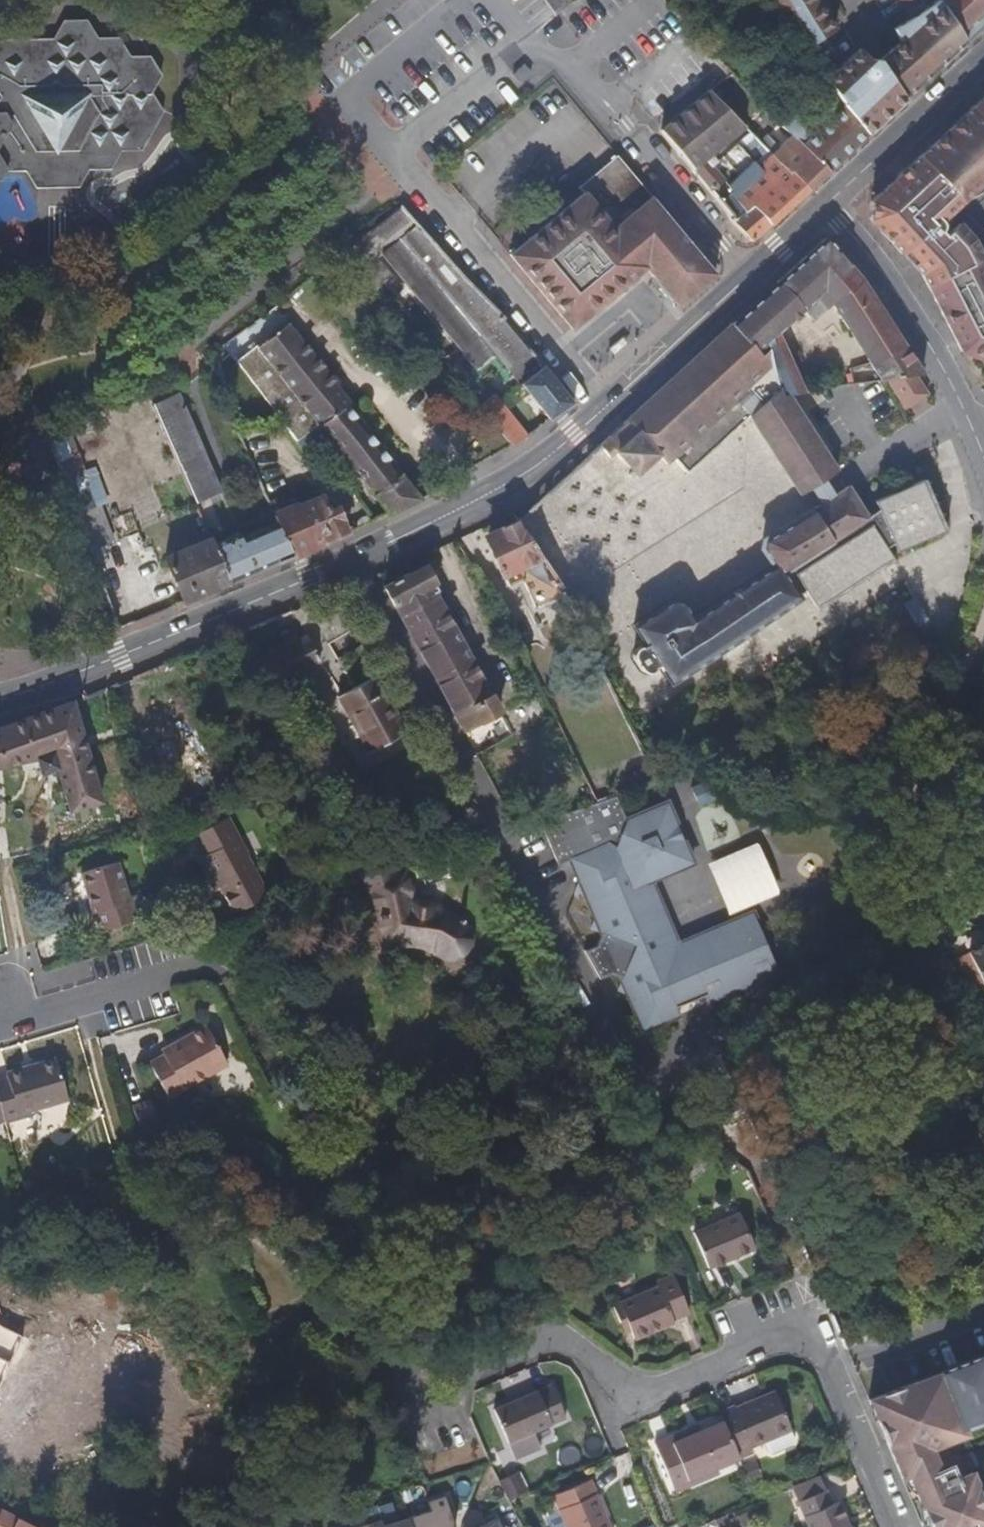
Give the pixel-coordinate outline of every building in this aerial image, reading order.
[(568,0),(545,0),(556,14),(571,4),(568,0)] [(819,0),(766,0),(799,53),(837,29),(819,0)] [(941,3),(967,42),(983,27),(983,0),(945,0),(941,3)] [(906,99),(967,42),(941,3),(939,1),(909,20),(893,29),(900,41),(878,61),(869,59),(859,49),(827,80),(836,94),(853,117),(868,135),(906,99)] [(152,93),(131,92),(121,76),(130,57),(118,38),(98,39),(87,20),(63,21),(53,39),(0,40),(0,95),(2,97),(0,100),(0,181),(1,181),(6,172),(25,172),(37,152),(76,152),(88,170),(111,170),(120,152),(141,151),(163,112),(152,93)] [(161,76),(150,56),(130,57),(121,76),(131,92),(152,93),(161,76)] [(520,84),(531,73),(524,65),(513,76),(520,84)] [(868,135),(853,117),(836,94),(827,80),(821,71),(814,77),(813,78),(828,101),(837,113),(813,135),(792,113),(780,124),(791,136),(792,136),(829,172),(868,135)] [(771,154),(757,167),(732,139),(745,128),(711,92),(663,128),(695,171),(711,190),(717,197),(735,219),(752,205),(770,226),(807,191),(772,155),(771,154)] [(983,182),(983,183),(983,98),(973,108),(920,156),(891,184),(871,202),(871,211),(870,220),(902,255),(922,275),(929,287),(962,352),(983,361),(983,261),(983,259),(974,240),(967,233),(961,238),(953,229),(945,236),(941,231),(942,230),(942,229),(943,227),(943,225),(942,223),(941,221),(962,201),(983,182)] [(829,172),(792,136),(772,155),(807,191),(829,172)] [(79,187),(88,170),(76,152),(37,152),(25,172),(35,189),(79,187)] [(681,232),(618,155),(579,188),(584,193),(510,255),(572,329),(634,278),(645,268),(669,297),(678,307),(716,274),(715,273),(698,252),(681,232)] [(401,204),(351,244),(369,266),(382,255),(475,369),(494,353),(517,381),(540,363),(506,320),(465,277),(408,214),(401,204)] [(770,226),(752,205),(735,219),(733,222),(751,243),(770,226)] [(967,233),(958,224),(953,229),(961,238),(967,233)] [(787,396),(804,393),(778,333),(816,298),(823,306),(827,306),(831,302),(869,361),(904,346),(862,282),(828,239),(825,239),(731,324),(760,356),(767,349),(779,389),(781,395),(786,395),(787,396)] [(381,261),(371,268),(394,297),(404,289),(381,261)] [(289,323),(258,348),(319,425),(389,515),(422,500),(348,406),(352,403),(289,323)] [(760,356),(731,324),(624,423),(655,457),(658,455),(667,465),(673,459),(685,473),(686,473),(687,474),(749,416),(799,495),(836,471),(787,396),(786,395),(781,395),(779,389),(767,349),(760,356)] [(256,346),(237,361),(298,441),(319,425),(258,348),(256,346)] [(922,375),(904,346),(869,361),(881,380),(887,379),(915,376),(922,375)] [(544,366),(521,384),(549,420),(550,419),(522,384),(544,366)] [(927,394),(915,376),(887,379),(905,408),(927,394)] [(221,491),(179,394),(153,405),(196,502),(221,491)] [(527,436),(494,395),(481,405),(513,445),(527,436)] [(443,428),(454,410),(437,400),(427,418),(443,428)] [(655,457),(624,423),(608,437),(638,472),(655,457)] [(73,457),(62,430),(46,437),(53,455),(57,464),(73,457)] [(772,567),(693,619),(682,602),(672,600),(633,626),(649,650),(645,653),(644,652),(644,651),(643,651),(643,650),(642,650),(641,650),(640,650),(639,650),(638,650),(637,650),(636,651),(635,651),(635,652),(634,652),(634,653),(633,653),(633,654),(633,655),(633,656),(633,657),(633,658),(633,659),(634,659),(634,660),(641,670),(641,671),(642,672),(642,673),(643,673),(643,674),(644,674),(645,674),(646,675),(647,675),(648,675),(649,675),(649,674),(650,674),(651,674),(651,673),(652,673),(652,672),(653,672),(653,671),(653,670),(653,669),(653,668),(653,667),(653,666),(653,665),(652,664),(656,661),(671,683),(799,597),(796,592),(803,587),(817,607),(892,558),(886,548),(893,543),(896,551),(946,531),(925,480),(875,501),(879,510),(867,518),(847,487),(762,540),(760,549),(772,567)] [(349,532),(338,507),(329,511),(322,496),(297,507),(296,505),(273,515),(277,522),(292,556),(349,532)] [(563,592),(564,590),(517,521),(499,529),(501,535),(486,542),(504,579),(508,588),(523,581),(535,608),(561,597),(562,600),(565,598),(563,592)] [(292,556),(277,522),(241,537),(239,533),(227,538),(224,530),(219,533),(221,540),(214,544),(231,583),(269,566),(292,556)] [(221,540),(219,533),(210,536),(214,544),(221,540)] [(231,583),(214,544),(211,538),(165,558),(176,586),(186,582),(193,599),(231,583)] [(500,712),(435,593),(438,591),(435,585),(436,585),(423,565),(418,567),(406,574),(390,582),(383,587),(463,732),(500,712)] [(914,598),(904,605),(917,627),(928,621),(914,598)] [(276,687),(321,662),(307,636),(262,661),(276,687)] [(407,731),(377,677),(337,698),(368,753),(407,731)] [(3,768),(5,767),(37,759),(39,768),(48,772),(56,768),(69,812),(101,802),(73,702),(0,728),(0,768),(3,768)] [(585,895),(601,902),(595,917),(590,928),(601,933),(596,946),(586,950),(599,979),(610,975),(622,980),(617,990),(627,994),(633,1008),(642,1030),(661,1022),(679,1015),(676,1007),(704,996),(707,1003),(777,973),(752,913),(677,945),(650,880),(692,863),(666,803),(626,820),(616,796),(539,822),(557,865),(570,859),(579,880),(574,891),(585,895)] [(248,855),(228,817),(224,819),(244,858),(247,856),(248,855)] [(268,896),(247,856),(244,858),(224,819),(194,835),(205,856),(198,860),(206,876),(212,873),(233,914),(268,896)] [(727,915),(778,894),(757,843),(706,865),(727,915)] [(465,924),(463,922),(465,920),(465,918),(465,917),(464,916),(462,916),(461,916),(458,919),(456,917),(452,915),(447,911),(441,908),(436,906),(431,906),(430,903),(428,901),(425,899),(422,898),(419,898),(417,899),(414,902),(409,884),(406,869),(393,872),(387,849),(384,849),(360,854),(364,870),(381,948),(394,946),(396,945),(398,945),(406,944),(415,944),(420,945),(426,947),(429,949),(433,951),(435,952),(436,952),(438,954),(442,956),(448,957),(451,957),(457,956),(461,955),(464,954),(469,950),(470,948),(471,943),(471,938),(471,935),(470,931),(469,928),(465,924)] [(129,897),(118,862),(81,873),(93,914),(97,913),(103,931),(136,921),(129,897)] [(219,887),(212,873),(206,876),(213,890),(219,887)] [(149,917),(142,894),(129,897),(136,921),(149,917)] [(595,917),(601,902),(585,895),(595,917)] [(967,952),(983,985),(983,943),(967,952)] [(168,1098),(228,1065),(206,1026),(168,1047),(172,1055),(165,1059),(163,1055),(149,1064),(168,1098)] [(172,1055),(168,1047),(161,1052),(163,1055),(165,1059),(172,1055)] [(23,1074),(57,1064),(55,1059),(22,1069),(23,1074)] [(57,1064),(23,1074),(22,1069),(6,1073),(7,1078),(0,1080),(0,1111),(3,1122),(4,1123),(31,1115),(30,1112),(67,1100),(57,1064)] [(160,1126),(151,1100),(132,1106),(140,1133),(160,1126)] [(755,1249),(740,1213),(693,1233),(709,1270),(755,1249)] [(690,1314),(673,1276),(656,1283),(658,1287),(619,1304),(614,1306),(621,1322),(626,1321),(630,1330),(634,1340),(674,1323),(673,1320),(690,1314)] [(630,1330),(626,1321),(621,1322),(625,1332),(630,1330)] [(8,1365),(23,1336),(0,1325),(0,1361),(8,1365)] [(971,1472),(966,1474),(964,1470),(976,1465),(970,1452),(959,1456),(958,1453),(983,1443),(983,1356),(869,1401),(888,1446),(922,1526),(983,1526),(983,1502),(971,1472)] [(566,1419),(551,1385),(494,1410),(508,1444),(552,1425),(566,1419)] [(750,1447),(792,1430),(775,1392),(735,1408),(735,1406),(719,1413),(730,1440),(739,1459),(753,1453),(750,1447)] [(714,1469),(738,1459),(730,1440),(723,1423),(701,1432),(693,1435),(691,1430),(655,1445),(673,1487),(714,1469)] [(693,1435),(701,1432),(699,1426),(691,1430),(693,1435)] [(674,1492),(716,1474),(714,1469),(673,1487),(674,1492)] [(590,1479),(552,1496),(566,1526),(610,1526),(590,1479)] [(839,1501),(832,1504),(826,1490),(797,1503),(807,1526),(850,1526),(839,1501)] [(445,1498),(428,1502),(431,1512),(410,1518),(383,1526),(381,1520),(358,1526),(453,1526),(445,1498)] [(18,1518),(0,1509),(0,1526),(36,1526),(18,1518)] [(263,1512),(253,1515),(257,1526),(269,1526),(263,1512)]
